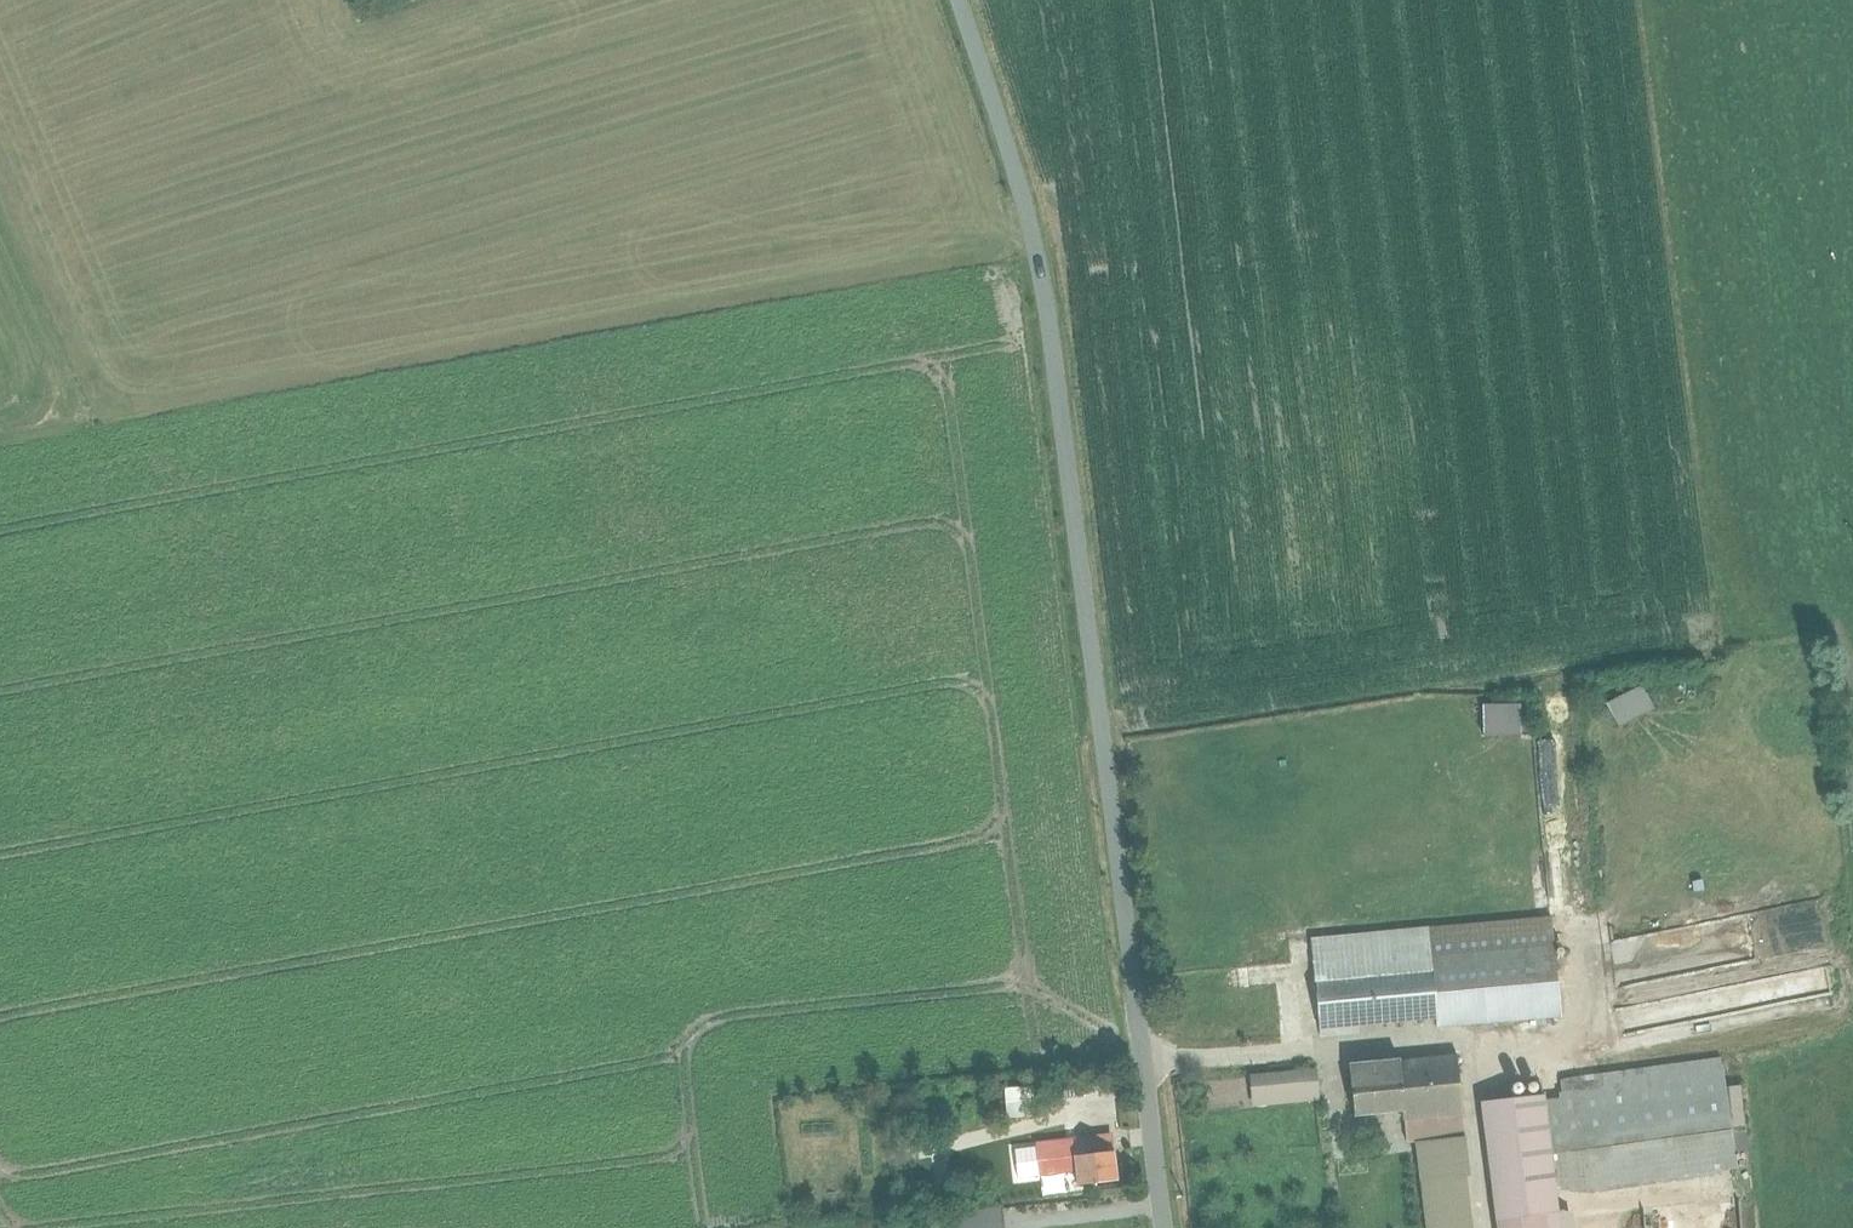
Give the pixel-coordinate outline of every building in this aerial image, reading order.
[(1665,693),(1625,709),(1637,740),(1678,723),(1665,693)] [(1542,711),(1504,712),(1505,744),(1543,743),(1542,711)] [(1561,926),(1327,938),(1331,1021),(1454,1015),(1455,1037),(1569,1031),(1564,931),(1561,931),(1561,926)] [(1686,1008),(1686,1036),(1795,1034),(1795,1015),(1782,1016),(1782,1007),(1686,1008)] [(1405,1122),(1462,1117),(1456,1053),(1351,1063),(1355,1114),(1404,1110),(1405,1122)] [(1320,1097),(1316,1060),(1251,1068),(1256,1105),(1320,1097)] [(1482,1096),(1501,1227),(1558,1227),(1554,1201),(1747,1174),(1737,1097),(1721,1099),(1716,1064),(1716,1063),(1482,1096)] [(1032,1120),(1050,1117),(1047,1102),(1029,1106),(1032,1120)] [(1038,1194),(1113,1183),(1108,1145),(1033,1156),(1038,1194)] [(1011,1209),(958,1213),(960,1227),(1013,1227),(1011,1209)]
